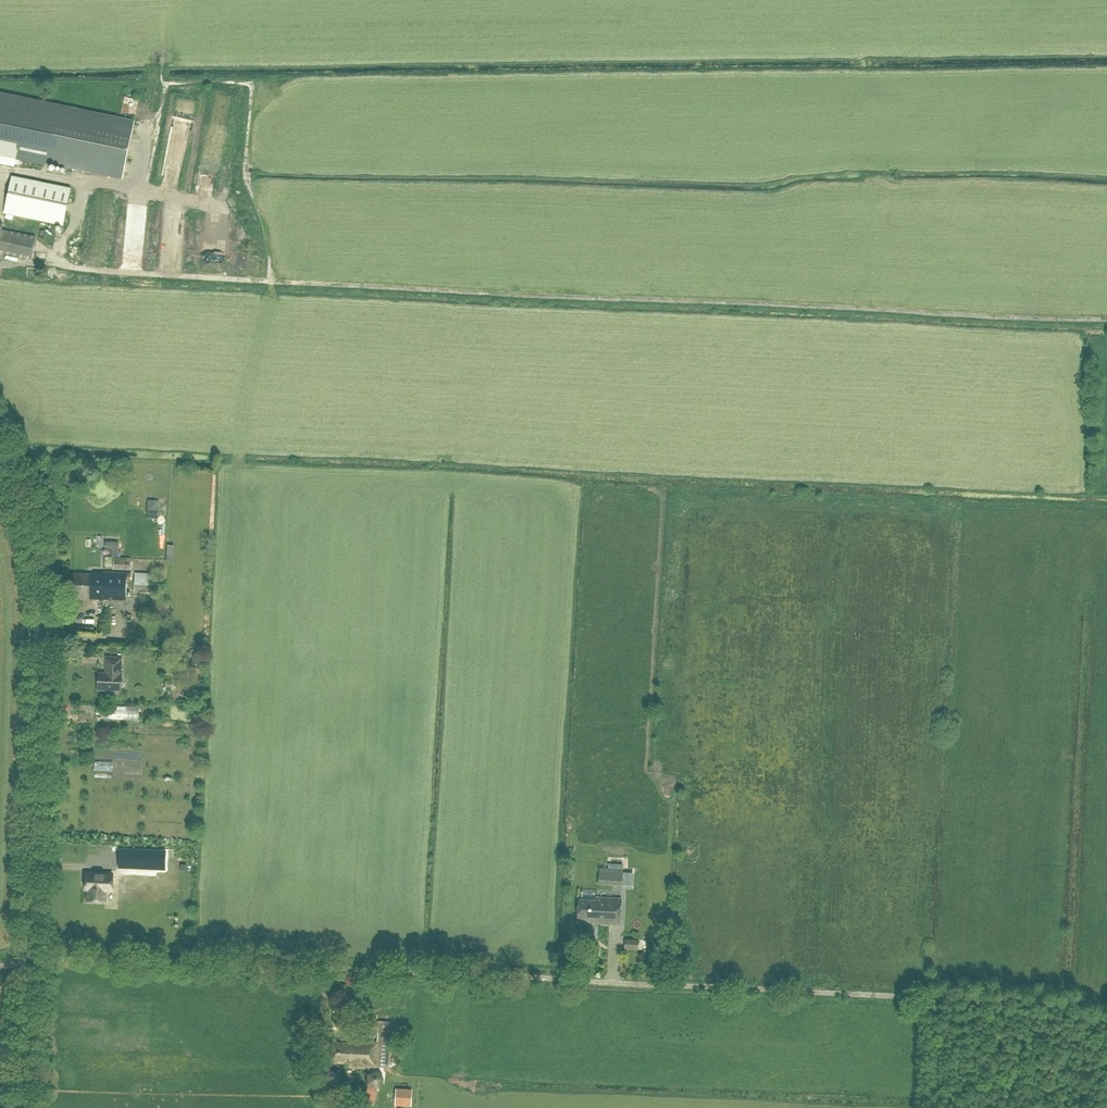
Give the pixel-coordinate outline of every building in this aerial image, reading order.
[(19,141),(16,159),(45,165),(45,161),(123,177),(134,123),(0,95),(0,135),(20,139),(19,141)] [(19,141),(0,137),(0,164),(15,166),(16,159),(19,141)] [(226,163),(218,162),(217,178),(225,178),(226,163)] [(12,177),(4,213),(63,225),(70,189),(12,177)] [(31,259),(35,237),(1,230),(2,224),(0,223),(0,253),(31,259)] [(117,556),(117,549),(118,542),(90,541),(89,548),(112,549),(112,556),(117,556)] [(113,569),(129,570),(130,558),(114,557),(113,569)] [(103,600),(104,572),(94,572),(94,574),(73,574),(72,595),(87,595),(87,599),(103,600)] [(127,573),(104,572),(103,600),(126,601),(127,573)] [(154,594),(155,574),(135,573),(134,593),(154,594)] [(196,651),(190,665),(199,670),(206,656),(196,651)] [(121,675),(122,658),(107,658),(106,674),(99,674),(98,690),(121,691),(121,675)] [(105,712),(98,712),(98,719),(132,718),(132,705),(105,706),(105,712)] [(124,784),(124,782),(137,785),(138,777),(117,772),(114,782),(124,784)] [(120,850),(119,867),(165,869),(165,852),(120,850)] [(599,867),(598,883),(621,885),(623,860),(608,859),(608,865),(604,865),(604,867),(599,867)] [(105,901),(105,890),(112,890),(113,874),(86,873),(86,883),(86,889),(88,889),(88,901),(105,901)] [(126,904),(126,890),(116,891),(116,897),(109,897),(110,904),(126,904)] [(621,899),(598,898),(598,901),(579,900),(577,921),(593,922),(592,924),(620,925),(621,899)] [(639,939),(627,939),(628,948),(639,947),(639,939)] [(352,1066),(388,1067),(390,1022),(365,1021),(364,1033),(377,1033),(377,1042),(348,1041),(347,1043),(333,1042),(332,1062),(352,1063),(352,1066)] [(380,1072),(370,1071),(369,1105),(379,1105),(380,1072)] [(395,1105),(411,1106),(412,1090),(396,1089),(395,1105)]
